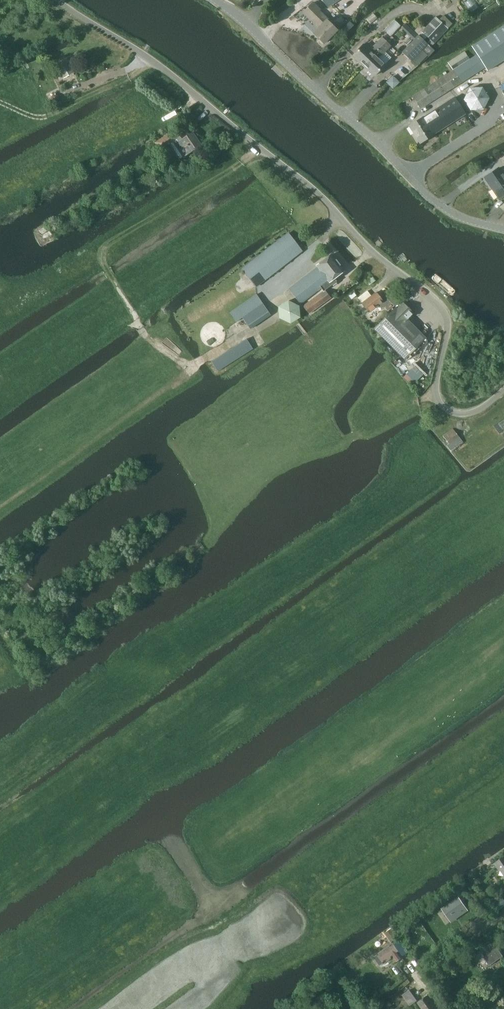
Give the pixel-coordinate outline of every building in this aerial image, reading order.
[(324,43),(336,31),(330,25),(332,23),(319,11),(320,10),(313,3),(304,12),(319,28),(313,33),(324,43)] [(419,36),(428,44),(431,47),(452,25),(443,16),(439,21),(436,18),(419,36)] [(391,36),(401,26),(394,19),(385,30),(391,36)] [(406,21),(401,26),(414,37),(419,32),(406,21)] [(472,47),(477,55),(470,60),(465,52),(448,63),(453,71),(422,91),(419,86),(410,92),(420,109),(485,67),(487,71),(503,60),(503,26),(472,47)] [(402,53),(411,61),(428,44),(419,36),(402,53)] [(364,66),(386,42),(382,38),(374,47),(370,52),(363,45),(354,56),(364,66)] [(386,42),(364,66),(374,76),(384,65),(377,58),(381,54),(382,55),(390,46),(386,42)] [(387,51),(391,55),(397,49),(392,45),(387,51)] [(66,60),(58,64),(64,76),(72,72),(66,60)] [(394,74),(387,79),(393,87),(400,81),(394,74)] [(487,96),(486,93),(486,91),(485,89),(483,88),(480,86),(476,85),(473,85),(471,86),(469,87),(467,89),(466,91),(465,92),(465,95),(465,97),(465,99),(467,102),(469,104),(471,105),(472,106),(475,107),(477,107),(479,106),(481,105),(483,104),(484,102),(486,100),(486,98),(487,96)] [(423,117),(409,126),(420,143),(434,134),(434,133),(465,113),(455,97),(424,118),(423,117)] [(189,135),(186,130),(185,129),(171,139),(168,133),(154,142),(159,150),(169,143),(180,159),(200,145),(192,133),(189,135)] [(503,179),(503,175),(498,168),(485,177),(492,188),(503,179)] [(492,188),(499,198),(503,195),(503,179),(492,188)] [(255,287),(303,251),(289,232),(242,269),(255,287)] [(325,290),(337,281),(334,278),(344,270),(331,254),(316,266),(317,267),(289,289),(300,304),(317,291),(321,288),(323,290),(303,305),(309,313),(331,297),(325,290)] [(367,290),(357,297),(361,303),(371,295),(367,290)] [(399,301),(398,299),(391,292),(382,300),(376,292),(361,303),(368,312),(378,305),(381,308),(385,306),(388,310),(394,306),(399,301)] [(250,329),(271,315),(256,294),(230,312),(236,321),(242,317),(250,329)] [(288,300),(278,306),(279,318),(290,323),(300,317),(299,305),(288,300)] [(413,312),(406,306),(403,303),(397,309),(395,307),(374,328),(404,359),(426,337),(407,319),(413,312)] [(224,336),(224,333),(223,331),(221,328),(219,326),(217,325),(215,325),(213,324),(210,325),(208,325),(205,327),(203,329),(202,331),(201,333),(201,336),(202,340),(202,342),(204,344),(207,346),(210,347),(212,347),(214,347),(217,346),(220,344),(222,342),(223,341),(224,336)] [(218,371),(253,349),(246,339),(211,361),(218,371)] [(405,372),(416,382),(426,370),(415,360),(405,372)] [(452,451),(452,450),(464,442),(453,428),(443,435),(449,443),(447,445),(452,451)] [(495,864),(500,870),(501,869),(503,873),(503,858),(495,864)] [(451,921),(469,910),(459,896),(442,907),(451,921)] [(391,942),(399,937),(393,928),(385,933),(391,942)] [(378,954),(374,956),(380,965),(384,962),(385,963),(394,957),(397,961),(404,956),(394,942),(378,953),(378,954)] [(495,949),(491,943),(480,951),(490,965),(503,956),(498,947),(495,949)] [(411,987),(403,992),(410,1004),(418,999),(411,987)] [(430,994),(418,1002),(422,1008),(440,1008),(430,994)]
